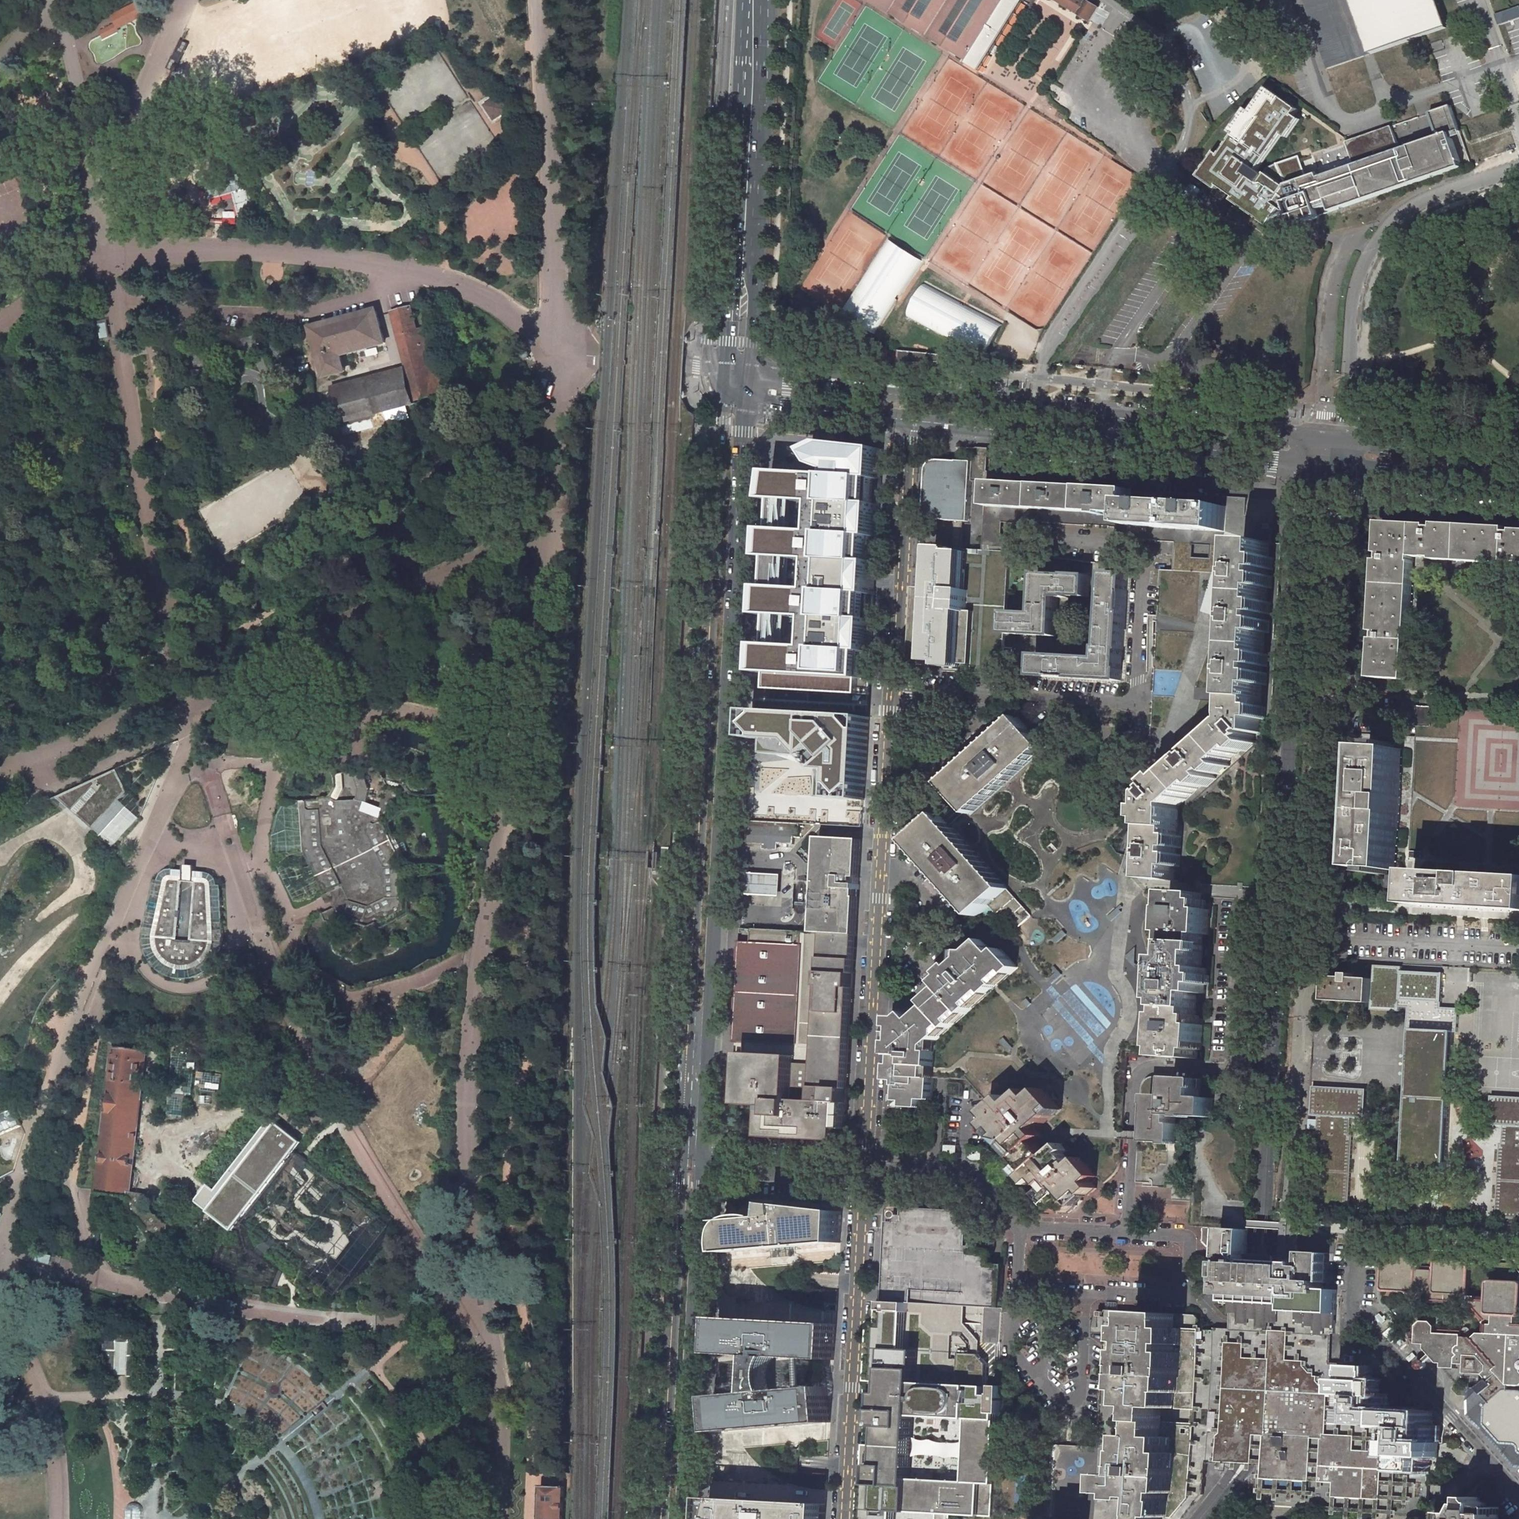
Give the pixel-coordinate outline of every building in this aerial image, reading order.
[(1318,31),(1330,67),(1360,57),(1374,52),(1445,27),(1436,0),(1306,0),(1318,31)] [(144,16),(138,4),(112,17),(116,24),(101,32),(105,38),(120,30),(119,28),(130,23),(144,16)] [(1501,14),(1505,23),(1518,18),(1518,7),(1501,14)] [(1320,217),(1462,167),(1448,127),(1457,123),(1451,106),(1431,113),(1440,137),(1438,138),(1400,151),(1400,148),(1399,146),(1392,126),(1352,140),(1347,142),(1353,161),(1355,165),(1321,176),(1320,173),(1307,177),(1305,178),(1298,157),(1268,168),(1264,174),(1258,170),(1282,134),(1287,137),(1300,119),(1295,116),(1300,110),(1268,88),(1259,100),(1261,102),(1253,113),(1249,110),(1232,134),(1237,138),(1223,158),(1217,153),(1200,177),(1218,190),(1221,186),(1223,188),(1229,192),(1236,197),(1234,201),(1270,226),(1272,222),(1279,227),(1287,216),(1280,211),(1282,208),(1287,207),(1291,218),(1302,214),(1305,222),(1320,217)] [(500,96),(485,106),(495,122),(511,111),(500,96)] [(1438,138),(1440,137),(1431,113),(1430,113),(1438,138)] [(193,144),(193,156),(203,155),(203,149),(199,149),(199,143),(193,144)] [(1300,156),(1298,157),(1305,178),(1307,177),(1300,156)] [(1353,161),(1320,173),(1321,176),(1355,165),(1353,161)] [(1223,202),(1229,192),(1223,188),(1216,197),(1223,202)] [(234,197),(245,217),(256,211),(246,191),(234,197)] [(228,201),(219,204),(222,212),(230,209),(228,201)] [(888,238),(840,312),(874,334),(922,261),(888,238)] [(925,283),(907,316),(985,358),(1002,326),(925,283)] [(351,389),(334,394),(341,422),(342,423),(386,412),(417,404),(416,401),(446,393),(429,328),(418,331),(412,308),(411,307),(393,312),(409,374),(351,389)] [(377,311),(313,328),(326,376),(345,371),(340,355),(385,343),(378,316),(377,311)] [(941,354),(900,350),(899,360),(913,362),(913,363),(914,365),(915,367),(918,367),(933,363),(940,362),(941,354)] [(1247,375),(1242,375),(1241,383),(1263,385),(1263,373),(1247,372),(1247,375)] [(311,379),(303,381),(308,399),(316,396),(311,379)] [(1377,380),(1373,385),(1381,392),(1385,388),(1377,380)] [(390,424),(386,412),(342,423),(345,436),(390,424)] [(885,439),(841,435),(811,451),(781,466),(770,607),(763,681),(870,688),(873,632),(876,585),(885,439)] [(183,442),(161,446),(163,456),(184,452),(183,442)] [(973,459),(973,462),(972,481),(987,482),(988,473),(988,471),(989,448),(977,448),(977,459),(973,459)] [(933,461),(929,465),(928,466),(927,469),(926,485),(928,485),(928,494),(926,493),(925,508),(925,511),(927,515),(930,518),(933,519),(936,520),(969,522),(972,481),(973,462),(958,461),(940,460),(937,460),(933,461)] [(1274,511),(1275,500),(1167,494),(1167,482),(988,471),(988,473),(1001,474),(1000,482),(1085,487),(1091,487),(1133,490),(1132,501),(1227,507),(1225,539),(1246,541),(1272,543),(1291,545),(1293,512),(1274,511)] [(1001,474),(988,473),(987,482),(986,506),(985,520),(1003,521),(1015,522),(1015,508),(1022,508),(1021,522),(1032,523),(1059,524),(1060,511),(1069,511),(1068,525),(1081,525),(1081,511),(1083,511),(1085,487),(1000,482),(1001,474)] [(1081,525),(1089,526),(1091,487),(1085,487),(1083,511),(1081,511),(1081,525)] [(1133,490),(1091,487),(1089,526),(1107,527),(1108,514),(1122,515),(1121,526),(1151,527),(1150,540),(1161,540),(1162,528),(1169,528),(1168,541),(1176,541),(1177,529),(1186,529),(1185,542),(1194,542),(1212,544),(1225,544),(1225,539),(1227,507),(1132,501),(1133,490)] [(1059,524),(1068,525),(1069,511),(1060,511),(1059,524)] [(1121,526),(1122,515),(1108,514),(1107,527),(1121,527),(1121,526)] [(1002,537),(1003,521),(985,520),(984,537),(1002,537)] [(1020,538),(1032,539),(1032,523),(1021,522),(1020,538)] [(1381,547),(1414,549),(1416,524),(1382,522),(1381,547)] [(1415,557),(1428,557),(1429,527),(1429,525),(1416,524),(1414,549),(1381,547),(1380,553),(1383,554),(1415,555),(1415,557)] [(1507,564),(1507,562),(1508,532),(1509,528),(1505,528),(1439,524),(1437,524),(1437,527),(1435,558),(1435,560),(1438,560),(1504,564),(1507,564)] [(1150,540),(1151,527),(1121,526),(1121,527),(1120,538),(1150,540)] [(1437,527),(1429,527),(1428,557),(1435,558),(1437,527)] [(1515,534),(1516,532),(1508,532),(1507,562),(1514,562),(1515,558),(1518,559),(1518,534),(1515,534)] [(1031,554),(1032,539),(1020,538),(1002,537),(984,537),(983,550),(1010,551),(1031,554)] [(1272,543),(1246,541),(1246,548),(1271,550),(1272,543)] [(1213,545),(1193,545),(1192,559),(1212,560),(1213,545)] [(915,665),(962,668),(962,664),(973,664),(975,612),(968,612),(969,591),(966,590),(969,552),(953,552),(953,548),(935,547),(935,553),(934,564),(933,588),(919,587),(915,665)] [(962,664),(962,668),(962,670),(962,672),(981,674),(1004,674),(1006,633),(1007,612),(1010,551),(983,550),(953,548),(953,552),(969,552),(966,590),(969,591),(968,612),(975,612),(973,664),(962,664)] [(1243,594),(1269,595),(1269,589),(1270,576),(1270,570),(1271,558),(1271,550),(1246,548),(1244,573),(1245,574),(1245,577),(1244,577),(1244,582),(1248,582),(1248,587),(1244,586),(1243,594)] [(1415,557),(1415,555),(1383,554),(1382,560),(1414,562),(1415,557)] [(1382,560),(1379,560),(1375,632),(1379,632),(1410,634),(1411,634),(1415,562),(1414,562),(1382,560)] [(1121,650),(1123,650),(1127,567),(1107,564),(1102,647),(1100,647),(1100,659),(1035,655),(1035,676),(1121,681),(1122,669),(1120,669),(1121,650)] [(1036,615),(1007,612),(1006,633),(1056,636),(1057,597),(1069,597),(1069,596),(1089,597),(1090,576),(1067,575),(1067,576),(1049,575),(1049,574),(1038,573),(1036,615)] [(1268,603),(1269,595),(1243,594),(1243,601),(1268,603)] [(1268,615),(1268,603),(1243,601),(1242,618),(1243,618),(1243,622),(1242,622),(1241,627),(1245,627),(1245,631),(1241,631),(1241,638),(1266,640),(1267,634),(1267,621),(1268,615)] [(1410,642),(1410,634),(1379,632),(1379,640),(1377,663),(1375,663),(1373,663),(1373,678),(1407,680),(1408,665),(1404,665),(1405,641),(1410,642)] [(1266,647),(1266,640),(1241,638),(1240,646),(1266,647)] [(1265,655),(1266,647),(1240,646),(1239,670),(1240,670),(1240,674),(1239,674),(1238,679),(1242,679),(1242,684),(1238,684),(1238,691),(1263,692),(1264,686),(1264,673),(1265,667),(1265,655)] [(1011,651),(1005,651),(1004,674),(1011,675),(1012,668),(1010,668),(1011,651)] [(1276,675),(1283,676),(1284,667),(1276,667),(1276,675)] [(1263,692),(1238,691),(1237,698),(1263,699),(1263,692)] [(1235,721),(1238,724),(1235,727),(1232,724),(1215,738),(1233,758),(1243,748),(1252,740),(1256,737),(1254,735),(1258,732),(1259,734),(1261,733),(1262,719),(1266,719),(1267,707),(1262,707),(1263,699),(1237,698),(1236,720),(1235,721)] [(1430,726),(1431,708),(1418,707),(1417,725),(1430,726)] [(756,723),(765,715),(765,712),(752,711),(752,723),(756,723)] [(752,723),(751,738),(766,739),(766,736),(770,737),(770,739),(771,739),(770,754),(812,757),(815,760),(808,766),(813,772),(820,766),(823,770),(822,798),(864,800),(868,731),(865,731),(855,720),(855,717),(765,712),(765,715),(756,723),(752,723)] [(868,731),(869,717),(855,717),(855,720),(865,731),(868,731)] [(974,755),(943,784),(970,814),(1045,747),(1018,717),(986,745),(974,755)] [(271,734),(255,740),(259,752),(275,746),(271,734)] [(1215,738),(1210,744),(1227,763),(1233,758),(1215,738)] [(969,749),(974,755),(986,745),(980,739),(969,749)] [(1246,752),(1255,743),(1252,740),(1243,748),(1246,752)] [(1218,771),(1227,763),(1210,744),(1197,754),(1198,755),(1195,758),(1195,757),(1191,760),(1193,764),(1190,767),(1187,764),(1182,768),(1199,788),(1204,783),(1213,775),(1218,771)] [(1401,758),(1382,757),(1383,748),(1369,747),(1368,772),(1370,772),(1402,774),(1403,758),(1401,758)] [(1401,758),(1401,749),(1396,749),(1384,748),(1383,748),(1382,757),(1401,758)] [(1257,767),(1266,768),(1267,756),(1258,755),(1257,767)] [(1230,766),(1227,763),(1218,771),(1221,774),(1230,766)] [(759,793),(789,768),(760,767),(759,793)] [(1194,793),(1199,788),(1182,768),(1176,773),(1194,793)] [(356,800),(337,801),(332,798),(321,798),(319,800),(301,801),(304,851),(323,889),(325,892),(335,887),(340,897),(331,901),(334,908),(323,913),(323,915),(326,921),(336,924),(346,920),(370,927),(378,923),(405,910),(402,863),(391,840),(385,819),(392,815),(394,805),(400,806),(403,790),(394,789),(388,786),(387,798),(383,798),(381,812),(375,815),(365,811),(369,791),(369,789),(364,769),(354,771),(359,790),(356,800)] [(118,770),(59,798),(114,847),(140,818),(120,800),(128,791),(118,770)] [(1401,790),(1402,774),(1370,772),(1366,844),(1398,846),(1401,790)] [(1183,803),(1194,793),(1176,773),(1171,778),(1162,787),(1158,790),(1160,791),(1157,794),(1156,792),(1153,794),(1152,807),(1152,820),(1151,827),(1177,828),(1179,806),(1179,805),(1177,803),(1180,800),(1183,803)] [(1159,783),(1162,787),(1171,778),(1168,775),(1159,783)] [(1207,787),(1216,779),(1213,775),(1204,783),(1207,787)] [(811,796),(810,776),(788,776),(770,794),(811,796)] [(977,917),(990,905),(1008,889),(954,829),(941,814),(910,842),(938,873),(949,885),(977,917)] [(800,837),(801,824),(748,821),(747,844),(765,844),(765,849),(771,850),(771,845),(779,845),(779,844),(794,845),(795,836),(800,837)] [(1177,836),(1177,828),(1151,827),(1151,835),(1177,836)] [(1176,848),(1177,836),(1151,835),(1150,851),(1151,851),(1151,855),(1150,855),(1150,860),(1154,860),(1153,865),(1149,865),(1149,871),(1175,873),(1175,867),(1176,854),(1176,848)] [(857,935),(862,839),(820,838),(818,875),(817,882),(815,933),(857,935)] [(1397,862),(1398,846),(1366,844),(1364,844),(1363,860),(1365,860),(1365,869),(1376,870),(1389,870),(1395,871),(1395,862),(1397,862)] [(1421,852),(1410,851),(1409,858),(1421,859),(1421,852)] [(222,885),(219,885),(216,878),(213,874),(206,872),(174,869),(165,871),(162,873),(159,880),(156,879),(144,932),(144,938),(144,947),(146,953),(150,961),(155,967),(161,972),(168,976),(175,978),(184,979),(192,979),(201,975),(206,973),(210,970),(213,967),(217,962),(219,958),(222,953),(224,939),(222,885)] [(1175,881),(1175,873),(1149,871),(1149,879),(1175,881)] [(1418,879),(1418,891),(1417,905),(1441,907),(1441,905),(1443,873),(1428,872),(1428,874),(1419,873),(1418,879)] [(943,891),(949,885),(938,873),(932,879),(943,891)] [(1459,874),(1443,873),(1441,905),(1513,909),(1515,877),(1491,876),(1491,878),(1483,878),(1483,875),(1467,874),(1467,877),(1459,876),(1459,874)] [(780,896),(781,875),(748,874),(747,894),(780,896)] [(1032,916),(1008,889),(990,905),(1015,932),(1032,916)] [(1202,893),(1170,891),(1169,902),(1172,902),(1172,907),(1169,907),(1167,907),(1166,933),(1175,933),(1173,957),(1169,957),(1169,967),(1164,966),(1163,991),(1166,991),(1165,1006),(1197,1008),(1197,999),(1195,999),(1195,993),(1197,993),(1205,993),(1206,968),(1202,968),(1203,935),(1208,935),(1209,910),(1201,910),(1199,910),(1199,906),(1202,906),(1202,899),(1202,893)] [(310,905),(317,914),(328,904),(320,896),(310,905)] [(1108,917),(1112,921),(1122,912),(1120,910),(1123,907),(1122,905),(1108,917)] [(1056,943),(1066,934),(1063,930),(1053,939),(1056,943)] [(902,1017),(930,1046),(1018,968),(1001,949),(996,953),(995,953),(984,940),(971,951),(964,951),(964,958),(954,966),(951,963),(934,979),(942,987),(925,1002),(915,1011),(913,1010),(909,1011),(902,1017)] [(1136,947),(1125,957),(1135,967),(1137,965),(1135,963),(1136,947)] [(1346,976),(1320,975),(1318,999),(1371,1002),(1371,1008),(1399,1010),(1399,1005),(1408,1005),(1407,1028),(1411,1028),(1404,1169),(1445,1171),(1452,1030),(1457,1031),(1458,1007),(1440,1006),(1442,972),(1401,970),(1401,966),(1373,965),(1372,978),(1353,977),(1353,973),(1346,972),(1346,976)] [(1052,983),(1062,974),(1055,966),(1053,968),(1057,973),(1048,980),(1052,983)] [(1023,1002),(1027,1007),(1031,1004),(1027,999),(1023,1002)] [(1162,1057),(1170,1057),(1171,1054),(1175,1055),(1175,1057),(1197,1059),(1198,1043),(1202,1043),(1203,1025),(1196,1024),(1197,1008),(1165,1006),(1164,1022),(1161,1022),(1160,1032),(1164,1032),(1163,1041),(1162,1057)] [(930,1046),(902,1017),(892,1017),(887,1114),(907,1115),(907,1107),(921,1108),(922,1100),(932,1100),(933,1079),(928,1078),(929,1066),(933,1067),(934,1051),(930,1051),(930,1046)] [(1009,1051),(1013,1048),(1004,1038),(1000,1041),(1009,1051)] [(146,1050),(115,1046),(107,1114),(107,1118),(106,1121),(93,1119),(90,1151),(103,1152),(102,1156),(102,1160),(101,1163),(89,1162),(85,1190),(98,1192),(98,1194),(129,1197),(129,1195),(146,1050)] [(189,1051),(173,1051),(173,1070),(189,1070),(189,1051)] [(221,1089),(222,1074),(199,1073),(199,1077),(205,1077),(204,1088),(221,1089)] [(1150,1140),(1150,1142),(1178,1144),(1179,1137),(1179,1134),(1170,1134),(1170,1132),(1183,1132),(1184,1125),(1175,1124),(1176,1116),(1184,1116),(1185,1112),(1203,1113),(1203,1117),(1212,1118),(1213,1099),(1200,1098),(1201,1079),(1173,1077),(1172,1096),(1153,1095),(1150,1132),(1150,1135),(1150,1140)] [(186,1083),(171,1081),(170,1092),(185,1094),(186,1083)] [(1365,1088),(1313,1085),(1311,1114),(1318,1114),(1317,1132),(1310,1132),(1310,1143),(1323,1143),(1321,1187),(1307,1186),(1306,1205),(1348,1208),(1352,1134),(1349,1134),(1350,1116),(1364,1116),(1365,1088)] [(1084,1192),(1088,1196),(1096,1189),(1091,1183),(1098,1177),(1081,1158),(1075,1163),(1065,1153),(1068,1151),(1062,1144),(1050,1155),(1043,1147),(1039,1142),(1045,1136),(1039,1130),(1062,1109),(1056,1102),(1049,1095),(1044,1089),(1035,1097),(1028,1090),(1014,1103),(1008,1096),(993,1110),(989,1113),(995,1120),(1026,1153),(1020,1159),(1022,1161),(1025,1165),(1031,1171),(1039,1179),(1047,1189),(1052,1195),(1045,1201),(1057,1214),(1064,1208),(1069,1214),(1078,1206),(1073,1201),(1084,1192)] [(1052,1092),(1049,1095),(1056,1102),(1059,1099),(1052,1092)] [(1491,1095),(1490,1123),(1503,1124),(1502,1143),(1500,1143),(1496,1216),(1518,1217),(1518,1096),(1491,1095)] [(0,1113),(0,1135),(22,1126),(14,1107),(0,1113)] [(211,1180),(195,1201),(210,1213),(221,1222),(233,1231),(237,1226),(240,1222),(243,1218),(249,1210),(266,1189),(286,1164),(298,1148),(302,1142),(271,1118),(218,1186),(211,1180)] [(1196,1119),(1190,1224),(1203,1225),(1247,1228),(1252,1123),(1196,1119)] [(990,1125),(1018,1157),(1020,1159),(1026,1153),(995,1120),(990,1125)] [(1150,1140),(1138,1140),(1137,1183),(1143,1183),(1143,1186),(1167,1188),(1167,1184),(1180,1184),(1183,1144),(1178,1144),(1150,1142),(1150,1140)] [(249,1210),(243,1218),(280,1248),(305,1268),(338,1294),(340,1295),(395,1224),(345,1185),(324,1169),(307,1156),(298,1148),(286,1164),(266,1189),(249,1210)] [(1019,1171),(1025,1177),(1031,1171),(1025,1165),(1019,1171)] [(179,1188),(190,1175),(179,1166),(169,1179),(179,1188)] [(1030,1183),(1032,1185),(1039,1179),(1031,1171),(1025,1177),(1030,1183)] [(1045,1201),(1052,1195),(1047,1189),(1040,1195),(1045,1201)] [(1073,1201),(1078,1206),(1088,1196),(1084,1192),(1073,1201)] [(1444,1210),(1457,1209),(1456,1198),(1443,1199),(1444,1210)] [(720,1235),(720,1253),(786,1248),(840,1243),(842,1212),(776,1204),(774,1218),(772,1218),(725,1222),(721,1226),(720,1235)] [(885,1301),(948,1305),(964,1306),(1001,1308),(1004,1265),(991,1264),(992,1252),(976,1251),(976,1250),(978,1249),(979,1247),(979,1245),(977,1243),(976,1243),(974,1243),(972,1244),(972,1246),(968,1246),(969,1227),(955,1210),(905,1208),(904,1215),(901,1215),(900,1214),(899,1212),(898,1212),(897,1212),(895,1212),(894,1213),(893,1215),(893,1216),(895,1218),(897,1219),(896,1222),(888,1222),(885,1294),(885,1301)] [(240,1222),(237,1226),(240,1229),(243,1245),(223,1242),(218,1255),(215,1263),(235,1280),(278,1286),(281,1279),(284,1267),(266,1254),(253,1245),(247,1227),(240,1222)] [(1217,1255),(1224,1256),(1224,1261),(1219,1261),(1219,1276),(1222,1276),(1222,1280),(1220,1280),(1220,1281),(1214,1281),(1213,1290),(1220,1290),(1220,1293),(1229,1294),(1229,1309),(1238,1309),(1238,1314),(1238,1319),(1248,1320),(1248,1317),(1257,1318),(1257,1324),(1267,1324),(1267,1319),(1276,1319),(1277,1303),(1281,1303),(1286,1303),(1286,1305),(1286,1310),(1295,1310),(1295,1320),(1304,1320),(1304,1323),(1313,1324),(1313,1331),(1323,1331),(1324,1325),(1333,1325),(1334,1317),(1331,1317),(1331,1311),(1334,1311),(1335,1288),(1325,1288),(1325,1285),(1322,1285),(1322,1281),(1323,1281),(1325,1251),(1298,1250),(1297,1249),(1297,1244),(1285,1243),(1281,1243),(1280,1255),(1272,1254),(1263,1253),(1251,1253),(1246,1252),(1247,1228),(1203,1225),(1202,1240),(1209,1246),(1218,1247),(1217,1255)] [(1518,1320),(1518,1316),(1518,1279),(1492,1278),(1488,1279),(1487,1282),(1487,1296),(1469,1295),(1468,1294),(1469,1292),(1470,1263),(1469,1260),(1467,1259),(1438,1257),(1435,1258),(1434,1260),(1434,1266),(1415,1265),(1416,1260),(1415,1257),(1412,1256),(1384,1254),(1381,1255),(1380,1258),(1378,1286),(1379,1289),(1382,1290),(1405,1292),(1409,1296),(1423,1297),(1427,1302),(1468,1304),(1485,1323),(1485,1332),(1518,1334),(1518,1320)] [(883,1382),(880,1382),(885,1301),(877,1301),(865,1506),(873,1506),(880,1394),(883,1394),(883,1382)] [(897,1511),(936,1513),(950,1514),(991,1517),(995,1449),(997,1414),(999,1386),(995,1385),(995,1387),(995,1395),(986,1395),(986,1387),(987,1364),(983,1359),(970,1358),(971,1353),(975,1354),(976,1343),(973,1340),(959,1339),(960,1322),(947,1321),(948,1305),(885,1301),(880,1382),(883,1382),(883,1394),(880,1394),(873,1506),(872,1518),(896,1518),(897,1511)] [(1248,1320),(1238,1319),(1238,1314),(1231,1314),(1230,1330),(1221,1329),(1206,1329),(1197,1315),(1178,1314),(1141,1312),(1106,1310),(1106,1317),(1106,1318),(1098,1455),(1076,1453),(1060,1452),(995,1449),(991,1517),(1014,1518),(1186,1518),(1205,1494),(1208,1463),(1211,1463),(1235,1464),(1243,1464),(1250,1465),(1249,1486),(1263,1496),(1307,1498),(1323,1511),(1383,1513),(1425,1510),(1426,1492),(1428,1470),(1429,1456),(1436,1456),(1437,1450),(1438,1427),(1429,1426),(1429,1412),(1387,1410),(1387,1395),(1379,1395),(1379,1380),(1370,1380),(1370,1373),(1370,1366),(1346,1364),(1347,1362),(1347,1359),(1347,1356),(1333,1355),(1333,1325),(1324,1325),(1323,1331),(1313,1331),(1313,1324),(1304,1323),(1304,1320),(1295,1320),(1295,1310),(1286,1310),(1286,1305),(1286,1303),(1281,1303),(1277,1303),(1276,1319),(1267,1319),(1267,1324),(1262,1324),(1257,1324),(1257,1318),(1248,1317),(1248,1320)] [(979,1341),(963,1323),(964,1306),(948,1305),(947,1321),(960,1322),(959,1339),(973,1340),(976,1343),(975,1354),(971,1353),(970,1358),(983,1359),(978,1354),(979,1341)] [(834,1360),(836,1324),(719,1318),(716,1352),(758,1356),(757,1365),(756,1383),(755,1392),(715,1396),(717,1432),(830,1423),(827,1387),(776,1391),(775,1388),(774,1382),(773,1376),(774,1371),(776,1361),(778,1357),(834,1360)] [(1430,1320),(1426,1320),(1425,1329),(1421,1328),(1416,1333),(1415,1337),(1420,1342),(1424,1343),(1424,1347),(1437,1361),(1441,1362),(1441,1366),(1455,1367),(1455,1362),(1455,1356),(1458,1353),(1456,1351),(1456,1347),(1459,1344),(1461,1344),(1461,1335),(1462,1326),(1439,1325),(1439,1330),(1434,1329),(1435,1325),(1430,1320)] [(142,1330),(106,1329),(104,1375),(116,1376),(117,1341),(129,1342),(128,1376),(139,1377),(141,1356),(141,1351),(142,1330)] [(1489,1380),(1498,1372),(1509,1383),(1518,1384),(1518,1383),(1518,1334),(1485,1332),(1479,1332),(1475,1336),(1461,1335),(1461,1344),(1459,1344),(1456,1347),(1456,1351),(1458,1353),(1455,1356),(1455,1362),(1464,1363),(1464,1368),(1468,1372),(1482,1373),(1487,1378),(1489,1380)] [(1423,1360),(1419,1360),(1416,1363),(1416,1367),(1419,1370),(1423,1370),(1425,1367),(1426,1363),(1423,1360)] [(801,1384),(827,1381),(825,1366),(799,1364),(801,1384)] [(1468,1386),(1466,1413),(1514,1466),(1518,1466),(1518,1389),(1508,1388),(1509,1383),(1498,1372),(1489,1380),(1487,1378),(1476,1387),(1468,1386)] [(986,1395),(995,1395),(995,1387),(986,1387),(986,1395)] [(540,1486),(539,1518),(562,1518),(563,1486),(540,1486)] [(1471,1495),(1471,1510),(1469,1511),(1449,1510),(1449,1518),(1497,1518),(1498,1506),(1485,1505),(1485,1501),(1483,1501),(1480,1497),(1480,1495),(1471,1495)] [(709,1497),(707,1518),(824,1518),(826,1504),(709,1497)] [(143,1511),(143,1508),(140,1505),(137,1503),(135,1503),(133,1503),(130,1503),(129,1505),(127,1507),(126,1510),(126,1518),(143,1518),(143,1511)] [(873,1506),(865,1506),(865,1518),(872,1518),(873,1506)]
